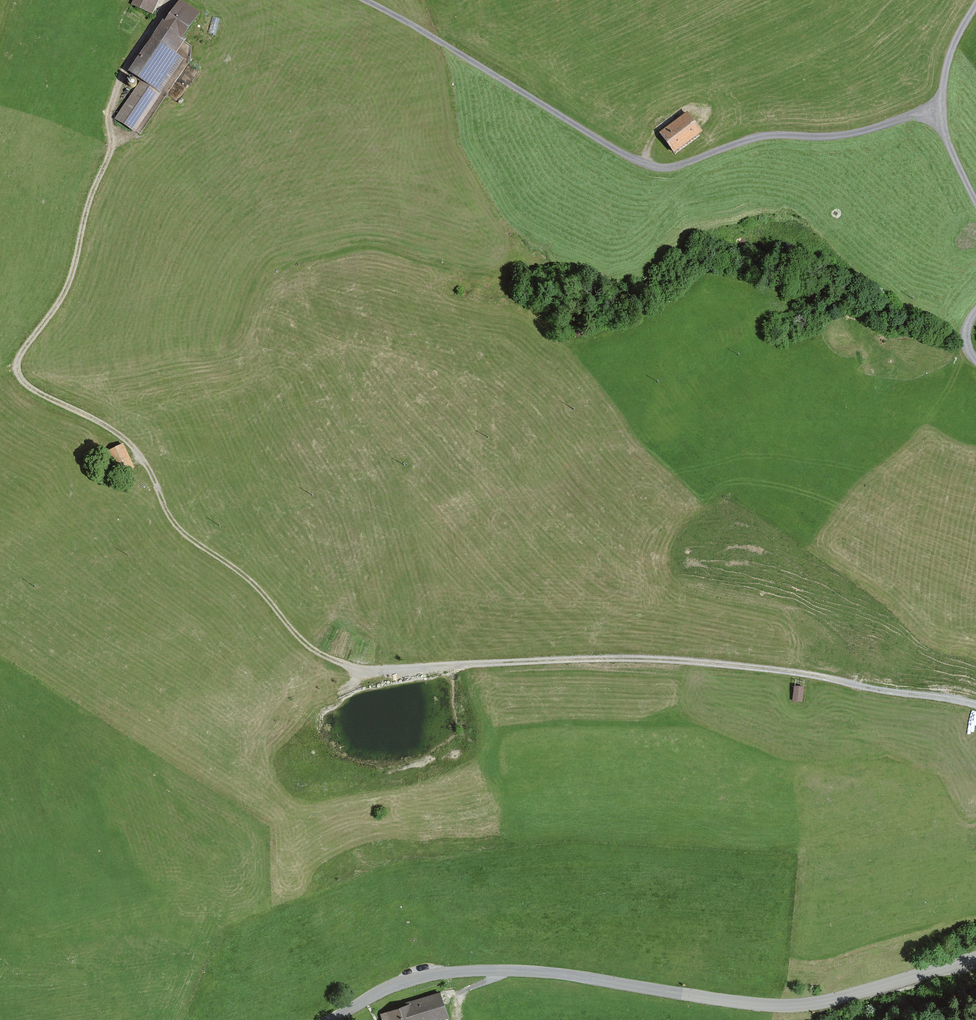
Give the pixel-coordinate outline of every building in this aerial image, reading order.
[(132,7),(153,17),(160,0),(135,0),(132,7)] [(203,17),(179,1),(127,75),(140,84),(115,120),(132,132),(181,63),(174,58),(203,17)] [(703,134),(688,113),(658,134),(673,154),(703,134)] [(121,445),(106,452),(116,475),(131,469),(121,445)] [(804,688),(794,687),(792,701),(803,702),(804,688)] [(441,991),(379,1014),(382,1019),(436,1019),(449,1015),(441,991)]
